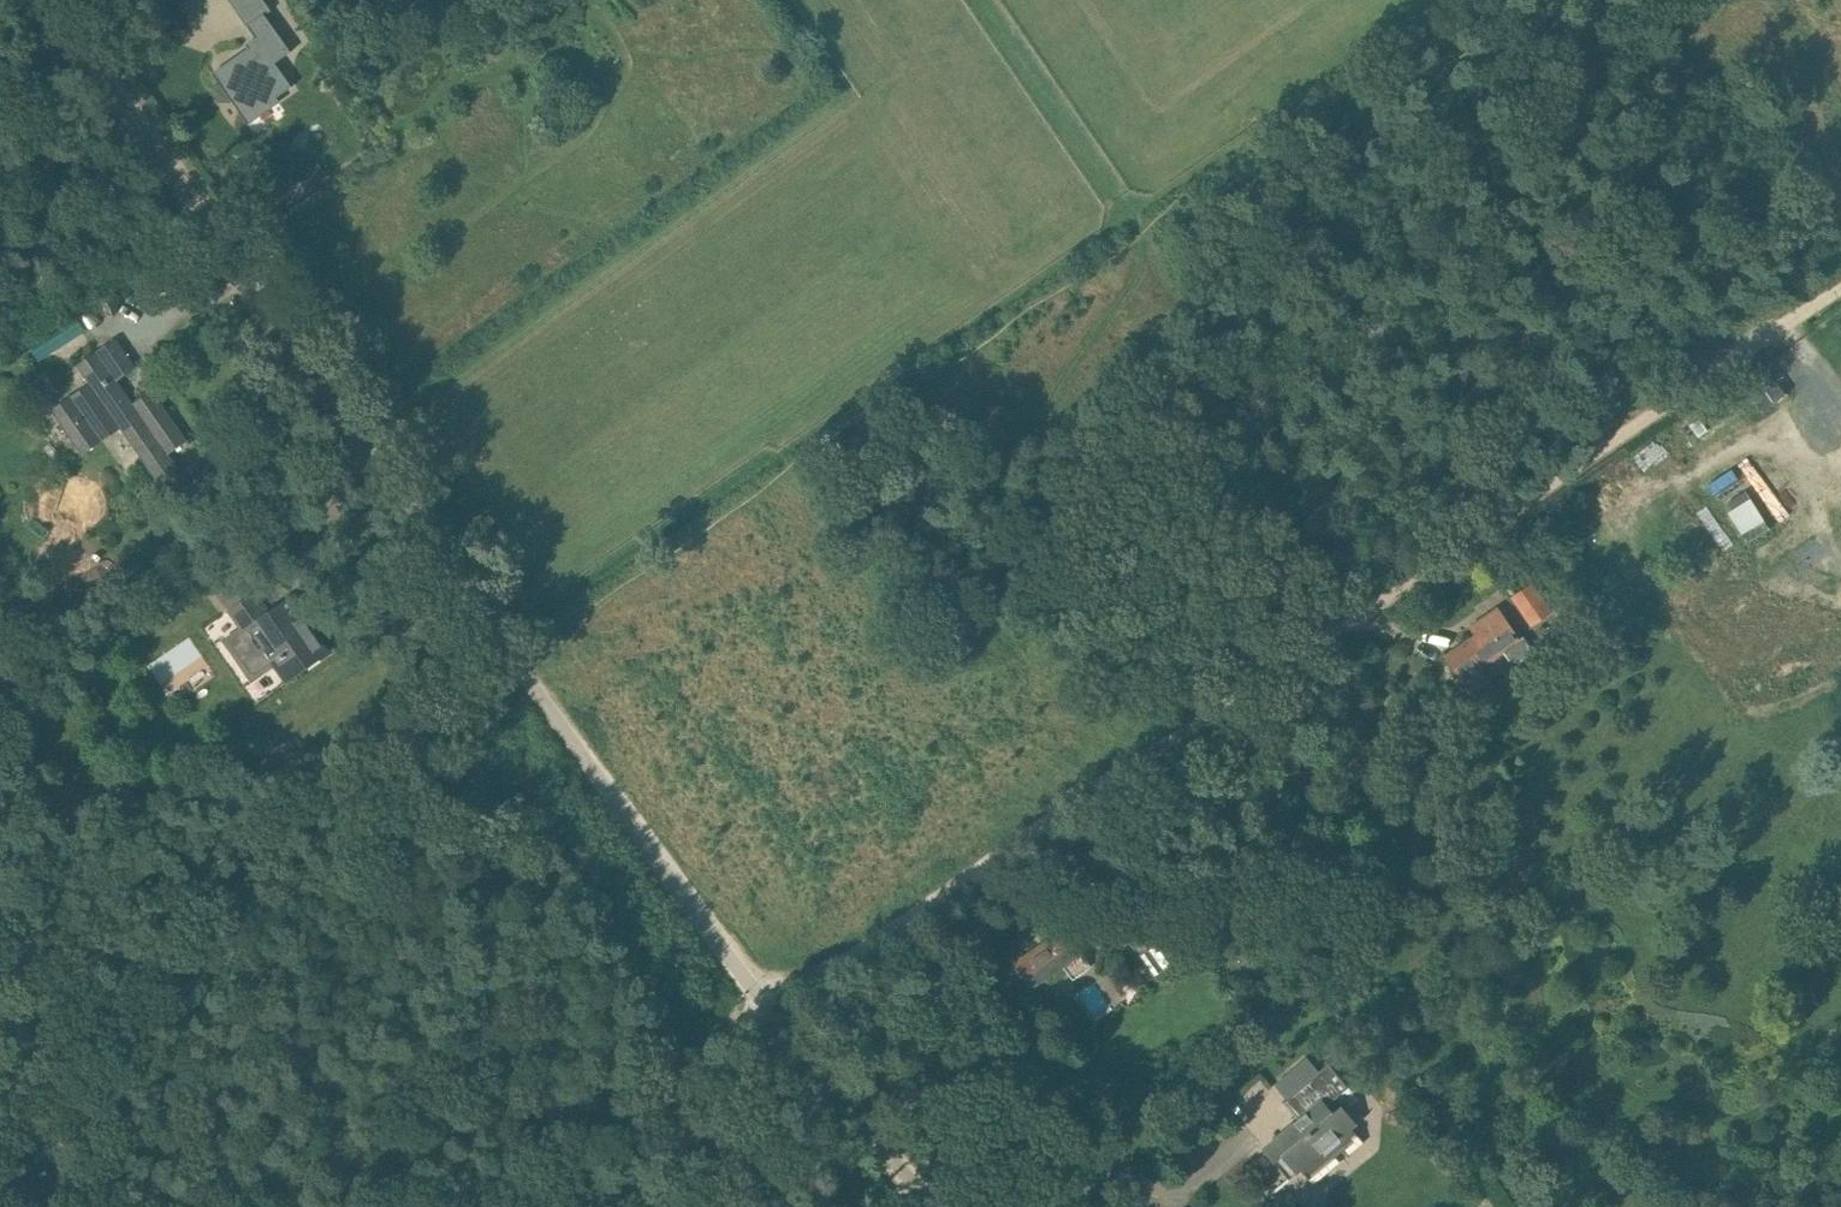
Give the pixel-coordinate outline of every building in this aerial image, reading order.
[(218,60),(248,107),(290,77),(276,56),(274,53),(290,42),(265,4),(271,0),(244,0),(240,3),(258,31),(218,60)] [(37,333),(38,334),(38,335),(29,342),(36,351),(44,345),(52,356),(87,333),(73,311),(37,333)] [(160,484),(181,470),(169,452),(188,440),(183,433),(154,391),(131,407),(125,399),(129,396),(117,380),(136,367),(117,339),(78,366),(91,384),(53,410),(82,453),(120,426),(160,484)] [(267,614),(253,595),(236,570),(214,586),(252,642),(243,647),(260,672),(269,666),(275,662),(288,681),(309,666),(305,661),(325,647),(304,617),(308,614),(295,595),(267,614)] [(1551,612),(1546,604),(1532,584),(1514,597),(1533,625),(1551,612)] [(125,626),(116,616),(102,626),(112,637),(125,626)] [(1525,637),(1519,640),(1504,617),(1490,626),(1484,617),(1471,627),(1477,635),(1446,656),(1471,693),(1491,680),(1482,667),(1505,652),(1510,660),(1520,662),(1530,655),(1531,646),(1525,637)] [(1170,967),(1172,964),(1157,942),(1165,936),(1156,925),(1149,930),(1140,917),(1123,928),(1139,954),(1138,955),(1154,977),(1170,967)] [(1036,948),(1016,962),(1036,990),(1068,967),(1075,977),(1090,967),(1066,933),(1039,951),(1036,948)] [(1010,994),(1001,1000),(1015,1019),(1024,1013),(1010,994)] [(1302,1170),(1314,1184),(1341,1162),(1336,1157),(1346,1149),(1350,1154),(1364,1143),(1352,1129),(1357,1125),(1341,1105),(1332,1113),(1326,1106),(1349,1087),(1329,1063),(1283,1102),(1284,1103),(1285,1102),(1299,1119),(1263,1149),(1263,1150),(1265,1149),(1275,1161),(1273,1162),(1274,1163),(1284,1155),(1298,1172),(1296,1173),(1297,1174),(1302,1170)] [(1204,1121),(1197,1126),(1212,1144),(1219,1138),(1204,1121)] [(1185,1137),(1177,1143),(1191,1160),(1199,1154),(1185,1137)]
